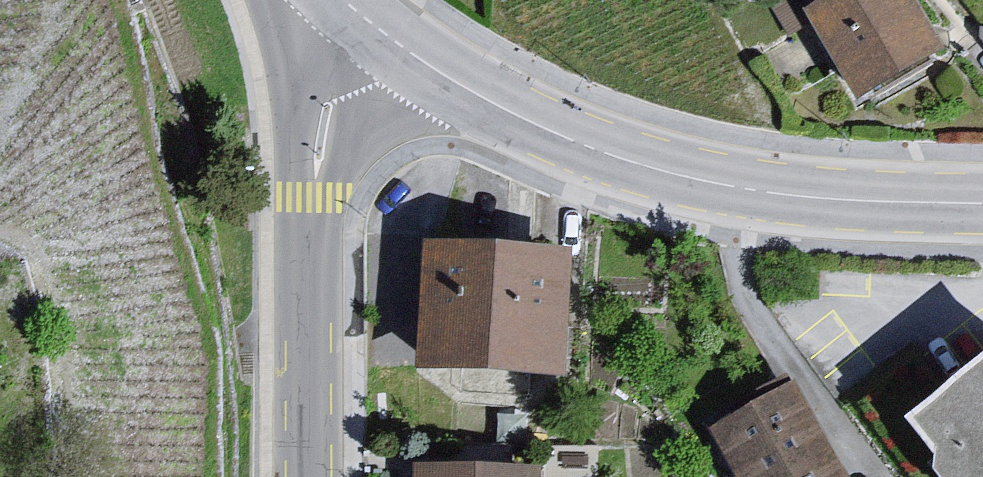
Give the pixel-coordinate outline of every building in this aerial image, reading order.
[(813,11),(863,94),(944,46),(917,0),(831,0),(813,11)] [(428,255),(422,380),(573,395),(577,268),(428,255)] [(910,416),(959,476),(982,476),(982,358),(910,416)] [(709,442),(729,476),(835,476),(792,397),(709,442)]
